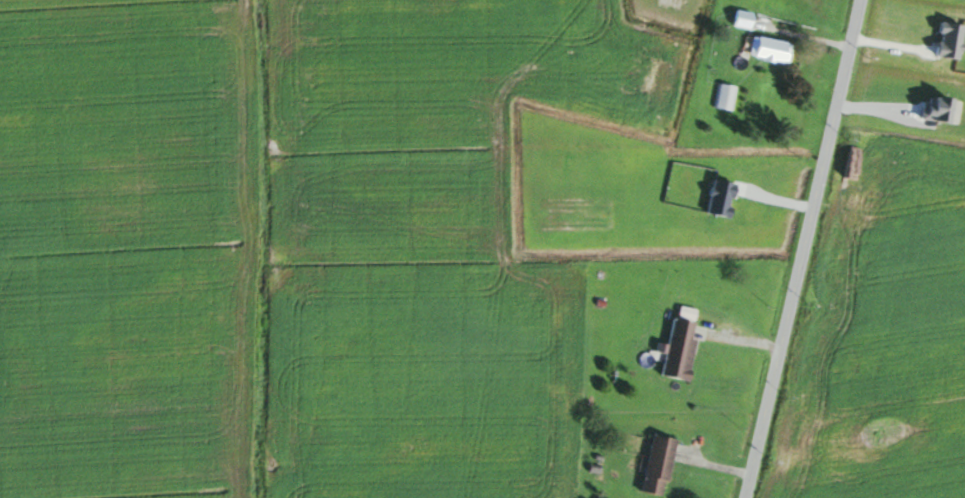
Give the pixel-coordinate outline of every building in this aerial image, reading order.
[(748,11),(729,9),(727,25),(746,27),(748,11)] [(785,41),(747,35),(744,56),(782,62),(785,41)] [(729,110),(732,85),(714,82),(711,107),(729,110)] [(657,375),(681,380),(691,322),(667,317),(657,375)] [(635,491),(659,496),(670,439),(646,435),(635,491)]
